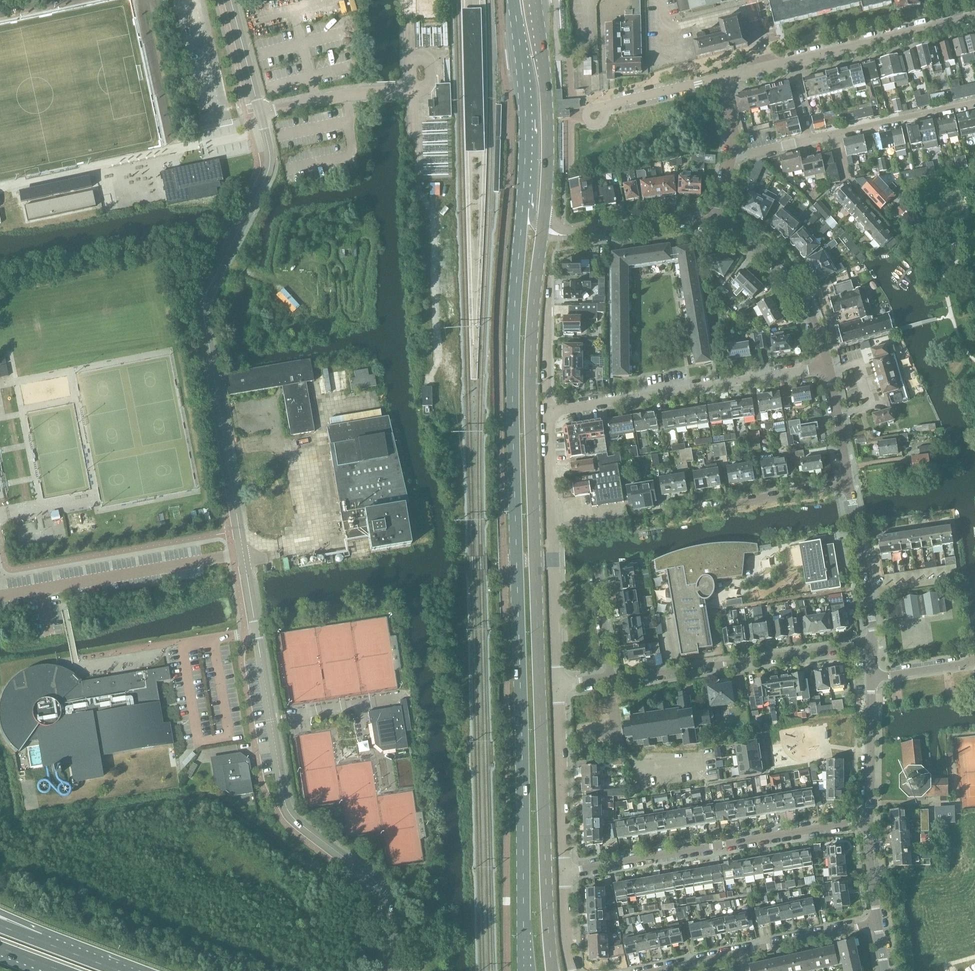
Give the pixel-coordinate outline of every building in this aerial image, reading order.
[(625,16),(640,16),(640,0),(633,0),(633,14),(625,14),(625,16)] [(679,13),(737,0),(676,0),(679,13)] [(775,26),(859,6),(859,5),(860,5),(862,5),(863,11),(892,4),(891,0),(769,0),(775,26)] [(897,11),(921,5),(919,0),(894,0),(897,11)] [(478,59),(477,13),(474,13),(470,13),(471,59),(475,59),(478,59)] [(640,16),(625,16),(625,24),(606,25),(607,74),(608,74),(608,80),(615,79),(615,74),(616,74),(642,73),(640,16)] [(697,39),(698,42),(694,43),(697,58),(727,51),(727,52),(734,50),(734,49),(748,46),(745,33),(741,17),(720,22),(721,29),(703,33),(703,35),(699,36),(697,39)] [(965,39),(971,63),(974,62),(974,60),(973,53),(974,53),(974,36),(965,39)] [(971,63),(965,39),(953,42),(957,57),(964,55),(966,64),(971,63)] [(939,45),(945,69),(950,68),(948,62),(955,60),(950,42),(939,45)] [(927,48),(918,51),(923,70),(930,68),(931,74),(943,71),(941,65),(942,65),(937,46),(927,49),(927,48)] [(921,71),(916,51),(904,54),(909,74),(921,71)] [(902,54),(889,58),(894,77),(907,74),(902,54)] [(593,58),(585,58),(584,74),(592,74),(593,58)] [(894,77),(889,58),(877,61),(883,86),(896,83),(894,77)] [(881,85),(875,62),(874,62),(868,63),(868,64),(863,65),(867,82),(866,83),(872,106),(878,104),(873,87),(881,85)] [(861,65),(849,67),(856,93),(867,90),(861,65)] [(849,67),(838,70),(843,91),(852,89),(853,93),(856,93),(849,67)] [(826,73),(831,94),(832,99),(835,98),(834,93),(843,91),(838,70),(826,73)] [(826,73),(815,76),(820,97),(831,94),(826,73)] [(820,97),(815,76),(803,79),(808,100),(820,97)] [(784,83),(777,85),(782,105),(787,104),(788,110),(796,108),(794,100),(789,82),(784,83)] [(964,86),(967,97),(974,96),(974,83),(964,86)] [(782,105),(777,85),(770,87),(765,88),(772,114),(777,112),(776,107),(782,105)] [(967,97),(964,86),(950,89),(953,100),(967,97)] [(765,88),(755,90),(759,108),(769,105),(765,88)] [(755,90),(745,93),(749,110),(759,108),(755,90)] [(914,93),(918,108),(931,105),(928,95),(921,96),(920,92),(914,93)] [(749,110),(745,93),(735,95),(739,113),(749,110)] [(882,112),(888,110),(884,96),(878,98),(880,105),(873,107),(876,115),(882,114),(882,112)] [(893,101),(896,112),(903,111),(902,105),(900,99),(893,101)] [(428,107),(419,108),(420,138),(429,138),(428,107)] [(872,107),(860,110),(862,118),(874,116),(872,107)] [(793,118),(786,120),(790,136),(801,133),(796,110),(791,112),(793,118)] [(862,118),(860,110),(848,113),(850,121),(862,118)] [(842,122),(849,121),(847,111),(842,112),(843,115),(836,117),(838,123),(842,122)] [(957,116),(960,131),(962,137),(974,134),(974,112),(957,116)] [(812,117),(813,122),(814,129),(826,126),(824,120),(824,117),(823,114),(812,117)] [(790,136),(786,120),(785,117),(778,119),(777,115),(772,116),(778,138),(790,136)] [(824,117),(826,127),(838,124),(836,117),(831,119),(830,115),(824,117)] [(945,118),(948,134),(949,138),(959,136),(954,116),(945,118)] [(938,137),(948,134),(945,118),(935,121),(938,137)] [(937,147),(931,121),(917,124),(922,149),(922,150),(937,147)] [(917,124),(906,127),(911,151),(922,149),(917,124)] [(473,141),(472,141),(472,149),(475,149),(481,149),(481,141),(480,141),(480,127),(474,127),(472,127),(473,141)] [(906,149),(901,128),(890,130),(894,147),(895,152),(906,149)] [(883,149),(894,147),(890,130),(879,133),(883,149)] [(864,136),(853,138),(857,155),(867,152),(864,138),(864,136)] [(872,136),(864,138),(867,152),(868,157),(876,155),(872,136)] [(857,155),(853,138),(843,140),(847,157),(850,165),(853,164),(853,163),(851,156),(857,155)] [(691,161),(701,162),(705,162),(705,152),(692,156),(691,161)] [(793,172),(803,170),(801,160),(800,152),(789,154),(793,172)] [(821,155),(823,161),(834,158),(833,152),(821,155)] [(783,174),(793,172),(789,154),(779,157),(783,174)] [(821,155),(811,157),(815,175),(825,172),(821,155)] [(803,170),(805,177),(815,175),(811,157),(801,160),(803,170)] [(823,161),(824,167),(836,164),(834,158),(823,161)] [(887,169),(884,158),(877,160),(880,171),(887,169)] [(968,166),(966,159),(957,161),(959,168),(968,166)] [(172,162),(160,165),(161,173),(162,172),(164,184),(167,200),(168,204),(188,200),(217,194),(216,188),(220,187),(219,181),(221,181),(223,180),(218,160),(217,161),(212,162),(206,163),(203,164),(181,168),(173,170),(172,166),(172,162)] [(757,162),(754,169),(757,171),(760,172),(763,165),(761,161),(757,162)] [(932,162),(925,163),(928,176),(932,175),(935,174),(932,162)] [(952,162),(945,164),(946,170),(953,169),(952,162)] [(824,167),(825,173),(837,170),(836,164),(824,167)] [(928,175),(926,167),(913,170),(914,178),(928,175)] [(630,170),(632,184),(624,185),(627,201),(628,201),(629,202),(634,201),(634,199),(639,198),(636,183),(637,183),(634,169),(630,170)] [(748,182),(745,187),(751,189),(752,190),(754,184),(760,172),(757,171),(754,169),(748,182)] [(825,173),(827,179),(838,176),(837,170),(825,173)] [(913,170),(899,173),(901,180),(914,178),(913,170)] [(654,196),(652,181),(645,181),(645,176),(646,174),(642,171),(637,171),(639,186),(642,186),(643,198),(648,197),(650,198),(652,198),(653,196),(654,196)] [(651,173),(652,181),(654,196),(659,196),(660,197),(663,196),(664,195),(665,195),(663,179),(656,180),(655,172),(651,173)] [(838,176),(827,179),(828,184),(840,182),(838,176)] [(58,184),(58,186),(60,194),(92,187),(90,182),(90,179),(90,177),(58,184)] [(684,194),(690,194),(691,178),(680,177),(679,193),(681,195),(684,194)] [(875,178),(862,190),(873,201),(887,187),(878,177),(875,178)] [(674,178),(663,179),(665,195),(670,194),(671,195),(674,195),(675,194),(676,193),(674,178)] [(691,178),(690,194),(696,194),(698,196),(701,194),(702,178),(691,178)] [(435,179),(434,189),(445,189),(446,180),(435,179)] [(572,190),(573,195),(592,192),(590,179),(571,182),(571,183),(570,185),(571,189),(572,190)] [(865,179),(856,181),(863,189),(865,187),(869,183),(865,179)] [(873,201),(881,209),(895,196),(891,191),(895,187),(892,183),(887,187),(873,201)] [(809,194),(815,201),(825,191),(819,185),(809,194)] [(50,186),(18,193),(19,194),(20,202),(53,195),(51,188),(51,186),(50,186)] [(602,186),(602,190),(606,206),(606,205),(616,203),(616,204),(617,204),(613,187),(607,188),(607,186),(602,186)] [(836,198),(842,205),(854,194),(846,186),(836,195),(836,198)] [(752,214),(753,215),(763,196),(752,190),(751,189),(748,195),(750,197),(743,209),(748,212),(748,213),(751,215),(752,214)] [(763,196),(753,215),(754,215),(755,217),(757,218),(759,218),(764,220),(775,200),(774,199),(777,196),(766,190),(763,196)] [(777,196),(774,199),(775,200),(779,203),(787,194),(782,190),(777,196)] [(93,191),(24,206),(27,221),(96,207),(93,191)] [(592,192),(573,195),(575,211),(577,212),(582,211),(583,210),(582,209),(594,207),(592,192)] [(787,194),(779,203),(784,207),(792,198),(787,194)] [(842,205),(850,214),(862,203),(854,194),(842,205)] [(819,201),(814,206),(826,220),(832,215),(819,201)] [(850,214),(858,222),(870,211),(862,203),(850,214)] [(896,210),(901,215),(907,209),(902,204),(896,210)] [(796,212),(780,231),(783,234),(783,235),(783,237),(786,238),(787,239),(788,238),(789,238),(801,224),(794,219),(798,214),(799,215),(805,208),(801,205),(796,212)] [(776,228),(780,231),(796,212),(792,209),(788,214),(782,209),(771,223),(772,224),(771,225),(771,227),(774,228),(775,229),(776,228)] [(863,234),(866,231),(878,220),(870,211),(858,222),(855,225),(863,234)] [(816,212),(810,218),(815,222),(820,216),(816,212)] [(835,225),(830,219),(826,222),(831,228),(835,225)] [(866,231),(874,240),(886,229),(878,220),(866,231)] [(827,224),(818,232),(821,235),(830,227),(827,224)] [(836,226),(833,229),(840,238),(846,233),(841,228),(839,229),(836,226)] [(796,246),(799,249),(812,237),(804,228),(791,240),(792,241),(791,242),(791,244),(793,246),(795,246),(796,246)] [(886,229),(874,240),(870,243),(877,251),(881,247),(883,247),(886,244),(890,249),(897,242),(893,238),(894,237),(886,229)] [(841,238),(848,247),(853,242),(846,234),(841,238)] [(812,237),(799,249),(802,253),(801,253),(801,255),(803,258),(805,258),(806,257),(807,258),(820,246),(812,237)] [(822,249),(824,251),(829,248),(830,249),(836,244),(835,242),(837,241),(836,239),(822,249)] [(853,242),(848,247),(855,256),(861,251),(853,242)] [(612,253),(613,376),(630,376),(629,267),(679,260),(696,364),(711,362),(693,246),(677,249),(671,250),(670,245),(612,253)] [(358,249),(342,250),(342,259),(359,257),(358,249)] [(814,270),(830,262),(824,251),(808,260),(811,264),(810,265),(810,267),(811,269),(813,270),(814,270)] [(861,252),(856,257),(861,262),(866,258),(861,252)] [(714,271),(724,277),(734,262),(723,256),(720,255),(708,257),(710,271),(714,271)] [(563,274),(581,273),(590,273),(590,268),(582,268),(581,261),(578,261),(577,259),(567,260),(567,261),(563,261),(563,274)] [(830,262),(814,270),(815,271),(814,272),(813,273),(815,276),(817,277),(817,276),(820,281),(836,272),(837,274),(845,269),(843,266),(838,268),(836,266),(834,268),(830,262)] [(735,281),(744,289),(754,278),(745,270),(735,281)] [(582,279),(582,283),(591,283),(591,278),(593,278),(593,273),(590,273),(581,273),(581,279),(582,279)] [(754,278),(744,289),(753,298),(763,287),(754,278)] [(857,307),(861,320),(872,316),(873,316),(864,288),(854,291),(851,281),(844,283),(834,286),(833,286),(836,296),(830,298),(834,313),(857,307)] [(591,283),(582,283),(571,283),(571,284),(564,284),(564,289),(564,291),(562,292),(562,296),(564,297),(564,299),(581,299),(581,289),(591,289),(591,283)] [(716,299),(721,302),(728,292),(723,288),(716,299)] [(708,290),(709,299),(716,299),(717,296),(708,290)] [(757,305),(764,316),(776,309),(776,308),(777,306),(776,303),(773,303),(770,298),(757,305)] [(569,307),(569,317),(581,317),(581,320),(598,319),(598,313),(597,304),(597,303),(593,303),(593,304),(581,304),(581,307),(569,307)] [(776,309),(764,316),(770,327),(783,320),(782,319),(784,317),(782,314),(780,314),(776,309)] [(861,320),(854,322),(838,326),(839,330),(843,344),(893,329),(889,316),(873,320),(872,316),(861,320)] [(581,317),(569,317),(564,317),(564,335),(574,335),(574,333),(581,333),(581,320),(581,317)] [(771,334),(774,353),(784,351),(784,352),(790,351),(790,350),(792,350),(790,337),(785,338),(784,332),(771,334)] [(751,335),(753,348),(753,351),(760,349),(757,334),(751,335)] [(758,336),(761,349),(767,348),(765,334),(758,336)] [(751,356),(749,344),(749,343),(727,347),(729,360),(731,360),(731,361),(737,360),(737,359),(751,356)] [(887,345),(871,350),(874,359),(875,358),(876,360),(873,361),(883,395),(884,395),(888,410),(872,415),(876,426),(888,423),(888,424),(894,423),(893,421),(895,421),(893,414),(895,414),(893,405),(910,400),(894,345),(887,347),(887,345)] [(564,346),(564,359),(582,359),(582,351),(585,351),(585,346),(564,346)] [(564,370),(564,372),(582,372),(582,359),(564,359),(563,360),(563,363),(564,364),(562,366),(562,369),(564,370)] [(0,366),(0,378),(8,376),(6,365),(0,366)] [(320,391),(347,390),(347,366),(319,366),(320,391)] [(355,377),(350,378),(351,389),(377,386),(376,374),(369,374),(369,368),(354,370),(355,377)] [(582,372),(564,372),(563,372),(563,376),(564,377),(564,381),(563,381),(563,383),(565,384),(574,384),(574,386),(575,387),(578,387),(580,386),(580,384),(582,384),(582,372)] [(423,387),(423,406),(433,405),(433,386),(423,387)] [(793,390),(782,392),(784,409),(790,408),(788,397),(794,396),(795,405),(802,403),(802,402),(811,400),(811,398),(812,398),(811,393),(810,393),(809,388),(793,390)] [(770,394),(769,394),(771,410),(782,409),(780,393),(775,393),(774,392),(770,393),(770,394)] [(758,399),(760,412),(760,413),(766,412),(767,411),(771,410),(769,394),(757,396),(758,399)] [(752,400),(741,402),(744,418),(755,416),(754,413),(752,400)] [(741,402),(730,403),(733,420),(744,418),(741,402)] [(730,403),(719,405),(722,421),(733,420),(730,403)] [(722,421),(719,405),(708,407),(711,423),(722,421)] [(706,407),(695,409),(698,425),(709,423),(706,407)] [(695,409),(684,411),(687,427),(698,425),(695,409)] [(684,411),(673,413),(676,429),(687,427),(684,411)] [(656,412),(645,414),(648,430),(652,430),(653,431),(659,430),(659,428),(657,415),(656,412)] [(648,430),(645,414),(644,414),(643,413),(639,414),(639,415),(634,416),(636,432),(648,430)] [(662,414),(664,428),(665,431),(676,429),(673,413),(662,414)] [(632,416),(620,418),(622,434),(634,432),(632,416)] [(622,434),(620,418),(608,420),(611,440),(617,439),(618,438),(619,437),(619,435),(622,434)] [(801,426),(800,420),(789,422),(791,435),(802,433),(803,440),(817,437),(815,424),(816,424),(816,423),(801,426)] [(566,425),(563,428),(566,430),(570,459),(607,453),(602,422),(603,422),(603,421),(568,426),(566,425)] [(916,426),(917,432),(936,430),(935,424),(916,426)] [(780,434),(782,447),(788,446),(786,433),(780,434)] [(865,434),(854,436),(856,444),(866,442),(865,434)] [(759,437),(752,439),(754,451),(761,450),(759,437)] [(754,451),(752,439),(746,439),(748,452),(754,451)] [(898,453),(896,441),(878,443),(880,456),(898,453)] [(725,443),(718,444),(720,457),(727,456),(725,443)] [(630,447),(631,458),(636,457),(638,457),(636,446),(630,447)] [(912,458),(914,472),(930,470),(928,457),(934,456),(933,446),(919,448),(921,457),(912,458)] [(691,448),(684,450),(686,462),(693,461),(691,448)] [(790,453),(791,459),(804,457),(803,450),(790,453)] [(600,468),(618,465),(618,464),(621,464),(620,452),(614,453),(615,456),(608,457),(607,453),(598,454),(600,468)] [(651,455),(653,468),(660,467),(658,454),(651,455)] [(638,457),(636,457),(637,466),(638,470),(645,469),(644,465),(642,456),(638,457)] [(801,460),(803,473),(823,469),(821,457),(801,460)] [(785,458),(773,460),(776,478),(781,477),(781,476),(788,475),(785,458)] [(572,471),(573,474),(594,470),(593,460),(571,464),(571,466),(571,467),(572,467),(572,470),(572,471)] [(776,478),(773,460),(761,462),(764,479),(765,480),(766,481),(770,480),(771,479),(771,478),(771,479),(776,478)] [(752,463),(739,465),(742,484),(747,483),(747,482),(754,480),(752,463)] [(705,466),(706,471),(709,489),(714,488),(713,487),(721,486),(718,469),(717,469),(716,464),(705,466)] [(590,494),(592,507),(624,502),(618,465),(600,468),(601,474),(589,476),(591,494),(590,494)] [(742,484),(739,465),(727,467),(730,484),(737,483),(738,484),(742,484)] [(709,489),(706,471),(694,473),(696,490),(704,489),(704,490),(709,489)] [(684,474),(672,476),(675,495),(680,494),(680,493),(687,491),(684,474)] [(575,496),(590,494),(591,494),(589,476),(573,478),(574,489),(573,491),(573,494),(575,495),(575,496)] [(675,495),(672,476),(660,478),(663,495),(670,494),(670,495),(675,495)] [(654,483),(640,485),(644,509),(646,508),(647,509),(649,509),(650,508),(652,507),(654,507),(653,502),(657,502),(654,483)] [(644,509),(640,485),(626,487),(630,506),(633,505),(634,510),(636,510),(638,510),(639,510),(641,510),(642,509),(644,509)] [(951,526),(940,528),(943,546),(953,545),(951,526)] [(940,528),(930,529),(933,548),(943,546),(940,528)] [(930,529),(919,531),(922,549),(933,548),(930,529)] [(919,531),(909,532),(912,551),(922,549),(919,531)] [(909,532),(899,534),(901,552),(912,551),(909,532)] [(899,534),(888,536),(891,554),(901,552),(899,534)] [(891,554),(888,536),(878,537),(881,555),(891,554)] [(799,544),(806,585),(810,585),(811,592),(841,588),(834,544),(822,546),(821,541),(799,544)] [(669,555),(648,564),(654,562),(656,573),(667,572),(681,657),(699,654),(699,650),(713,647),(705,601),(710,599),(713,595),(715,591),(715,586),(714,582),(743,577),(745,555),(759,552),(757,544),(735,544),(713,545),(691,549),(669,555)] [(616,574),(616,579),(637,575),(637,571),(639,571),(638,564),(633,565),(633,564),(625,566),(625,565),(614,566),(615,568),(613,568),(614,574),(616,574)] [(956,564),(946,566),(946,570),(944,572),(947,576),(957,569),(956,564)] [(946,566),(935,567),(936,572),(934,573),(937,577),(944,572),(946,570),(946,566)] [(935,567),(925,569),(926,573),(924,575),(927,579),(934,573),(936,572),(935,567)] [(925,569),(915,570),(915,575),(913,577),(916,581),(924,575),(926,573),(925,569)] [(915,570),(904,572),(905,576),(903,578),(906,582),(913,577),(915,575),(915,570)] [(900,573),(894,574),(895,578),(893,580),(896,584),(903,578),(905,576),(904,572),(900,573)] [(895,578),(894,574),(884,575),(884,579),(882,581),(885,585),(893,580),(895,578)] [(637,575),(616,579),(617,583),(615,583),(616,589),(618,589),(618,591),(636,588),(635,582),(637,582),(637,576),(637,575)] [(907,598),(897,599),(898,602),(887,604),(889,618),(900,616),(900,619),(946,612),(943,593),(938,593),(937,589),(927,591),(927,595),(918,596),(917,592),(907,594),(907,598)] [(620,601),(621,606),(641,603),(640,597),(638,597),(637,591),(619,594),(619,595),(617,595),(618,601),(620,601)] [(828,599),(829,604),(829,607),(831,607),(835,629),(837,629),(839,630),(844,629),(845,628),(847,628),(843,597),(828,599)] [(722,602),(723,608),(743,604),(742,598),(722,602)] [(818,633),(815,616),(807,617),(806,606),(805,600),(798,601),(799,608),(801,618),(803,618),(805,634),(810,633),(812,634),(818,633)] [(641,603),(621,606),(621,611),(619,611),(620,617),(622,616),(622,618),(640,615),(639,609),(641,608),(641,603)] [(823,615),(815,616),(818,633),(824,632),(825,631),(831,630),(828,614),(830,614),(829,607),(829,604),(822,605),(823,615)] [(733,619),(733,617),(733,616),(732,611),(728,611),(729,618),(720,619),(720,623),(729,621),(730,629),(723,630),(725,645),(726,645),(728,646),(731,646),(732,644),(733,644),(733,643),(736,643),(733,621),(733,619)] [(762,639),(758,613),(754,614),(754,618),(755,625),(748,626),(750,642),(752,642),(753,643),(756,642),(757,641),(758,641),(758,639),(762,639)] [(762,613),(758,613),(762,639),(765,638),(765,640),(766,639),(768,640),(771,640),(772,639),(773,638),(771,623),(764,624),(762,613)] [(624,628),(625,632),(645,629),(644,624),(642,624),(641,618),(623,621),(623,622),(621,622),(622,628),(624,628)] [(787,620),(789,636),(793,635),(795,636),(798,636),(800,634),(801,634),(799,619),(787,620)] [(739,627),(738,620),(733,621),(736,643),(740,642),(740,643),(741,643),(743,644),(746,644),(747,642),(748,642),(746,626),(739,627)] [(773,622),(775,638),(776,638),(778,639),(781,638),(783,637),(787,636),(785,620),(773,622)] [(645,629),(625,632),(625,637),(624,638),(624,643),(626,643),(626,644),(644,642),(643,635),(646,635),(645,629)] [(626,650),(627,658),(629,658),(629,659),(636,658),(636,660),(641,659),(641,657),(651,656),(660,654),(658,643),(628,648),(628,649),(626,650)] [(53,775),(56,774),(57,774),(59,773),(60,773),(59,765),(58,766),(58,763),(71,761),(74,778),(74,781),(75,781),(102,777),(99,756),(173,744),(169,722),(163,724),(156,682),(170,680),(168,667),(82,682),(79,682),(79,681),(80,680),(80,679),(80,678),(79,678),(79,677),(78,677),(78,676),(77,676),(76,676),(75,676),(74,677),(73,676),(70,674),(66,672),(65,672),(62,671),(60,670),(57,669),(57,666),(54,666),(52,665),(48,665),(46,665),(44,665),(41,665),(38,666),(35,666),(33,667),(30,668),(28,669),(26,670),(24,671),(21,672),(18,674),(16,676),(15,677),(13,679),(12,680),(10,682),(8,684),(7,686),(5,688),(4,690),(3,692),(2,694),(2,696),(1,699),(0,699),(0,701),(0,725),(0,726),(1,728),(2,731),(3,734),(4,735),(5,737),(7,740),(8,742),(10,743),(11,745),(13,747),(14,748),(16,750),(18,751),(19,752),(26,742),(40,740),(40,747),(43,766),(45,766),(45,765),(46,765),(47,765),(48,765),(52,764),(52,767),(51,767),(53,775)] [(845,686),(842,668),(841,668),(830,670),(829,670),(832,688),(845,686)] [(815,672),(816,684),(815,684),(816,690),(817,690),(817,691),(822,691),(822,693),(830,692),(827,670),(826,670),(825,669),(819,670),(820,671),(816,672),(816,671),(815,671),(815,672)] [(795,675),(793,675),(796,698),(803,697),(803,700),(810,699),(807,681),(805,681),(804,674),(801,674),(801,673),(795,674),(795,675)] [(796,698),(793,675),(792,675),(792,677),(788,677),(788,676),(782,677),(782,678),(781,678),(783,696),(790,695),(790,699),(792,698),(793,702),(794,709),(798,708),(797,701),(796,698)] [(766,679),(769,698),(769,702),(772,722),(777,721),(776,712),(775,712),(774,705),(775,705),(775,701),(775,697),(781,696),(779,679),(778,679),(777,677),(771,678),(772,680),(767,680),(767,679),(766,679)] [(762,699),(769,698),(766,679),(764,679),(764,678),(758,679),(758,680),(755,681),(756,688),(754,689),(756,700),(750,701),(753,716),(759,715),(758,707),(763,706),(762,699)] [(717,686),(708,688),(709,694),(710,694),(712,707),(734,704),(734,702),(739,702),(736,685),(731,686),(731,684),(723,686),(722,683),(717,684),(717,686)] [(687,691),(681,692),(679,693),(680,698),(677,698),(678,705),(669,707),(669,704),(667,704),(664,702),(662,703),(660,705),(658,705),(659,708),(650,710),(649,707),(639,708),(639,711),(630,712),(630,711),(624,712),(625,718),(626,722),(623,723),(624,727),(621,727),(621,726),(620,726),(622,735),(622,734),(625,734),(626,738),(628,737),(629,738),(628,739),(626,740),(626,743),(629,745),(631,745),(633,743),(633,742),(634,742),(635,746),(644,744),(645,747),(655,746),(655,743),(663,741),(664,744),(666,744),(668,746),(671,745),(672,743),(674,743),(674,740),(683,739),(684,746),(697,744),(703,743),(701,726),(711,724),(710,720),(714,719),(713,715),(712,707),(710,694),(709,694),(706,695),(708,711),(696,713),(695,706),(692,707),(690,696),(688,697),(687,691)] [(404,700),(400,700),(401,706),(405,732),(411,731),(406,699),(404,700)] [(844,710),(842,700),(832,702),(833,712),(844,710)] [(368,712),(370,723),(372,723),(375,745),(383,751),(396,749),(396,750),(408,748),(405,732),(401,706),(368,712)] [(955,739),(962,812),(974,811),(974,737),(955,739)] [(757,742),(736,745),(737,755),(761,752),(759,745),(757,745),(757,742)] [(906,775),(906,783),(906,785),(903,785),(903,791),(906,791),(907,797),(948,796),(948,779),(923,780),(923,769),(920,742),(901,743),(904,775),(906,775)] [(195,754),(192,751),(182,762),(185,765),(195,754)] [(761,752),(737,755),(739,766),(762,763),(762,762),(760,763),(759,760),(762,760),(761,752)] [(217,784),(217,785),(226,791),(233,796),(253,793),(249,771),(248,765),(247,765),(244,763),(244,762),(240,763),(238,755),(213,759),(217,784)] [(827,761),(827,771),(843,771),(843,760),(827,761)] [(197,765),(193,762),(185,776),(190,778),(197,765)] [(762,763),(739,766),(741,777),(761,774),(761,770),(763,770),(762,763)] [(583,774),(583,779),(601,779),(601,778),(600,778),(599,766),(583,767),(583,768),(581,768),(582,774),(583,774)] [(799,771),(800,778),(810,776),(809,770),(799,771)] [(827,771),(827,781),(843,780),(843,771),(827,771)] [(776,780),(780,779),(779,775),(770,776),(772,786),(777,785),(776,780)] [(587,798),(601,797),(626,796),(625,789),(600,790),(600,781),(601,781),(601,779),(583,779),(583,785),(582,785),(582,791),(584,791),(584,792),(587,792),(587,798)] [(827,781),(827,791),(843,790),(843,780),(827,781)] [(801,787),(802,791),(805,807),(815,805),(812,789),(807,790),(806,786),(801,787)] [(843,790),(827,791),(827,801),(827,803),(834,803),(834,800),(843,800),(843,790)] [(802,791),(793,792),(795,809),(805,807),(802,791)] [(763,792),(764,797),(766,814),(776,812),(773,796),(767,797),(766,792),(763,792)] [(793,792),(783,794),(786,810),(795,809),(793,792)] [(743,795),(744,801),(747,817),(757,815),(754,799),(749,800),(748,794),(743,795)] [(783,794),(773,796),(776,812),(786,810),(783,794)] [(584,805),(584,809),(601,808),(601,797),(587,798),(584,798),(584,799),(583,800),(583,804),(584,805)] [(764,797),(754,799),(757,815),(766,814),(764,797)] [(724,799),(728,820),(737,818),(734,802),(730,803),(729,798),(724,799)] [(728,820),(724,799),(714,801),(718,821),(720,820),(720,822),(728,821),(728,820)] [(744,801),(734,802),(737,818),(747,817),(744,801)] [(713,805),(703,807),(706,823),(716,821),(713,805)] [(703,807),(694,808),(696,824),(706,823),(703,807)] [(585,816),(585,820),(602,819),(601,808),(584,809),(584,810),(583,811),(584,815),(585,816)] [(694,808),(684,810),(687,826),(696,824),(694,808)] [(936,809),(937,823),(955,822),(954,808),(936,809)] [(654,810),(655,815),(658,831),(667,829),(664,813),(664,809),(654,810)] [(684,810),(674,812),(677,828),(687,826),(684,810)] [(891,811),(892,822),(908,821),(907,810),(891,811)] [(638,834),(648,833),(645,817),(644,812),(635,813),(636,818),(635,818),(638,834)] [(674,812),(664,813),(667,829),(677,828),(674,812)] [(626,820),(628,836),(638,834),(635,818),(631,819),(630,813),(625,813),(626,820)] [(655,815),(645,817),(648,833),(658,831),(655,815)] [(585,827),(585,831),(602,831),(602,819),(585,820),(585,821),(584,822),(584,826),(585,827)] [(628,836),(626,820),(616,822),(619,838),(628,836)] [(892,822),(893,833),(909,832),(908,821),(892,822)] [(602,831),(585,831),(585,832),(584,833),(584,837),(585,838),(586,842),(593,842),(593,845),(603,844),(602,831)] [(893,833),(893,844),(909,843),(909,832),(893,833)] [(893,844),(894,855),(910,854),(909,843),(893,844)] [(824,858),(828,858),(844,856),(844,846),(843,846),(843,844),(837,844),(837,847),(827,848),(828,849),(824,853),(824,858)] [(810,850),(800,851),(803,867),(813,866),(810,850)] [(800,851),(790,853),(793,869),(803,867),(800,851)] [(790,853),(781,855),(784,871),(793,869),(790,853)] [(910,854),(894,855),(895,866),(911,865),(910,854)] [(781,855),(771,856),(774,872),(784,871),(781,855)] [(771,856),(761,858),(764,874),(774,872),(771,856)] [(828,858),(829,868),(845,866),(844,856),(828,858)] [(761,858),(752,860),(754,876),(764,874),(761,858)] [(752,860),(742,861),(745,877),(754,876),(752,860)] [(742,861),(733,863),(735,879),(745,877),(742,861)] [(735,879),(733,863),(733,862),(725,863),(725,865),(723,866),(725,881),(735,879)] [(721,866),(711,867),(714,884),(724,882),(721,866)] [(845,866),(829,868),(830,878),(846,876),(845,866)] [(711,867),(701,869),(704,886),(714,884),(711,867)] [(701,869),(692,871),(695,887),(704,886),(701,869)] [(692,871),(682,873),(685,889),(695,887),(692,871)] [(682,873),(672,874),(675,891),(685,889),(682,873)] [(672,874),(663,876),(666,893),(675,891),(672,874)] [(663,876),(653,878),(656,894),(666,893),(663,876)] [(653,878),(643,879),(646,896),(656,894),(653,878)] [(643,879),(634,881),(636,898),(646,896),(643,879)] [(634,881),(624,883),(627,899),(636,898),(634,881)] [(816,899),(817,898),(848,894),(848,889),(849,889),(848,884),(847,884),(847,882),(832,884),(833,892),(823,894),(815,895),(816,899)] [(627,899),(624,883),(614,884),(617,903),(621,902),(623,904),(628,903),(627,899)] [(594,885),(594,889),(587,889),(588,894),(587,895),(587,899),(588,899),(588,900),(605,900),(604,884),(594,885)] [(848,894),(817,898),(819,911),(825,910),(824,902),(834,901),(835,908),(836,908),(837,911),(843,910),(842,907),(850,906),(850,904),(851,904),(850,899),(849,899),(848,894)] [(813,899),(801,901),(804,916),(816,913),(813,899)] [(588,910),(588,911),(605,911),(605,900),(588,900),(588,905),(587,906),(587,910),(588,910)] [(801,901),(790,904),(793,918),(804,916),(801,901)] [(782,905),(778,906),(782,921),(793,918),(790,904),(782,905)] [(688,905),(680,907),(683,918),(688,917),(687,912),(690,911),(688,905)] [(778,906),(767,909),(770,923),(782,921),(778,906)] [(671,909),(673,916),(677,915),(678,919),(683,918),(680,907),(675,908),(671,909)] [(770,923),(767,909),(760,910),(760,907),(755,908),(759,926),(770,923)] [(589,921),(589,923),(606,922),(605,911),(588,911),(588,916),(587,917),(588,921),(589,921)] [(734,913),(735,916),(738,931),(749,928),(746,913),(740,915),(739,912),(734,913)] [(735,916),(724,918),(727,933),(738,931),(735,916)] [(711,918),(712,921),(715,936),(727,933),(724,918),(717,920),(716,917),(711,918)] [(712,921),(701,923),(704,938),(715,936),(712,921)] [(606,922),(589,923),(589,927),(588,928),(588,932),(589,932),(589,934),(606,933),(606,922)] [(704,938),(701,923),(694,925),(693,922),(689,923),(693,941),(704,938)] [(676,929),(669,930),(672,945),(683,943),(679,925),(675,926),(676,929)] [(669,930),(658,933),(661,948),(672,945),(669,930)] [(641,936),(635,938),(638,952),(649,950),(646,935),(646,932),(641,933),(641,936)] [(658,933),(646,935),(649,950),(661,948),(658,933)] [(638,952),(635,938),(634,934),(629,935),(630,939),(624,940),(627,955),(638,952)] [(590,943),(590,948),(608,947),(607,935),(589,936),(589,937),(589,943),(590,943)] [(841,956),(836,957),(838,965),(843,964),(844,970),(862,970),(855,940),(838,944),(841,956)] [(608,947),(590,948),(590,960),(608,959),(625,955),(623,945),(616,946),(608,948),(608,947)] [(834,946),(820,950),(824,968),(838,965),(836,957),(834,946)] [(806,953),(810,970),(812,970),(824,968),(820,950),(806,953)] [(792,956),(795,970),(810,970),(806,953),(792,956)] [(778,959),(781,970),(795,970),(792,956),(778,959)] [(764,962),(766,970),(781,970),(778,959),(764,962)] [(764,962),(750,965),(750,964),(748,965),(748,969),(750,968),(751,970),(766,970),(764,962)]
